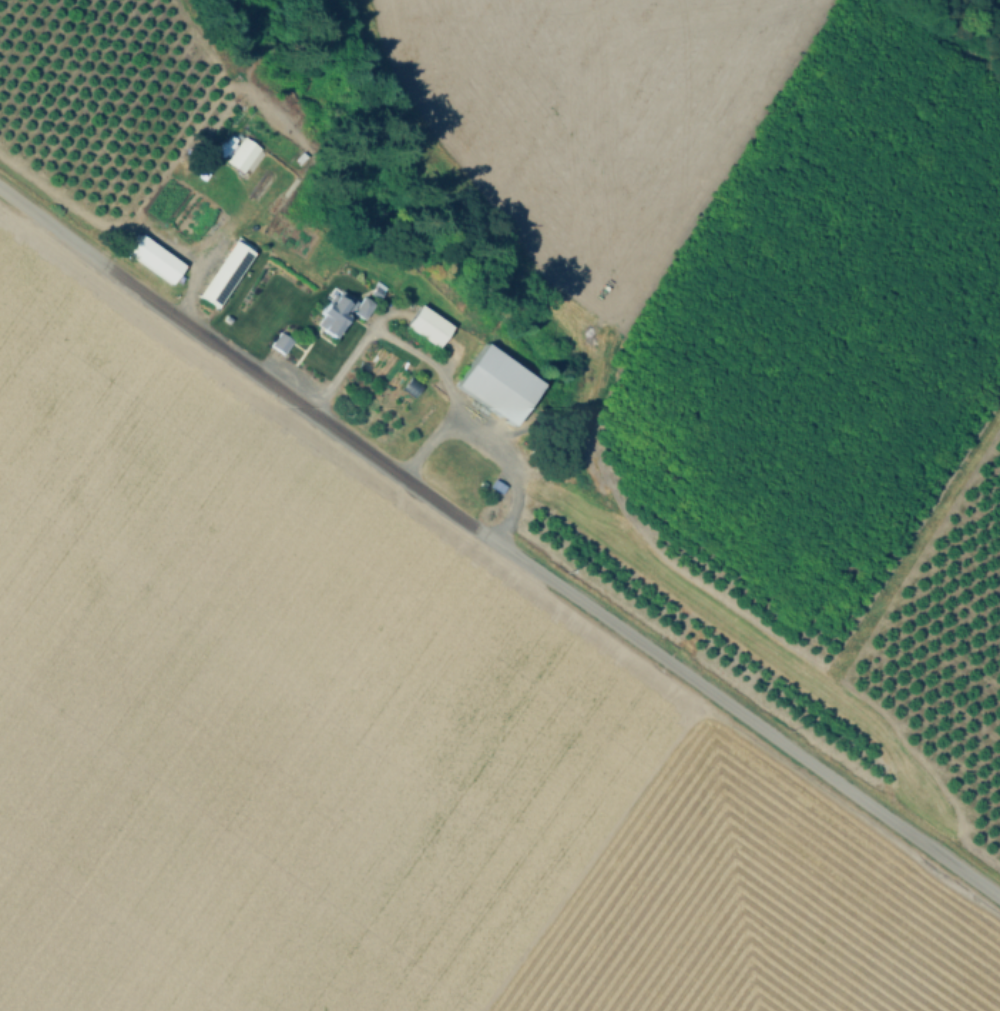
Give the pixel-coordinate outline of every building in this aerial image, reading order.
[(241,175),(259,150),(243,138),(225,163),(241,175)] [(194,241),(216,210),(180,185),(158,216),(194,241)] [(125,254),(170,286),(183,267),(138,235),(125,254)] [(255,248),(235,236),(195,297),(216,310),(255,248)] [(349,309),(361,316),(367,306),(360,302),(359,305),(332,289),(316,315),(322,318),(315,330),(331,339),(349,309)] [(436,348),(450,327),(417,306),(403,327),(436,348)] [(271,348),(282,354),(290,341),(278,334),(271,348)] [(451,388),(510,428),(539,384),(480,345),(451,388)]
